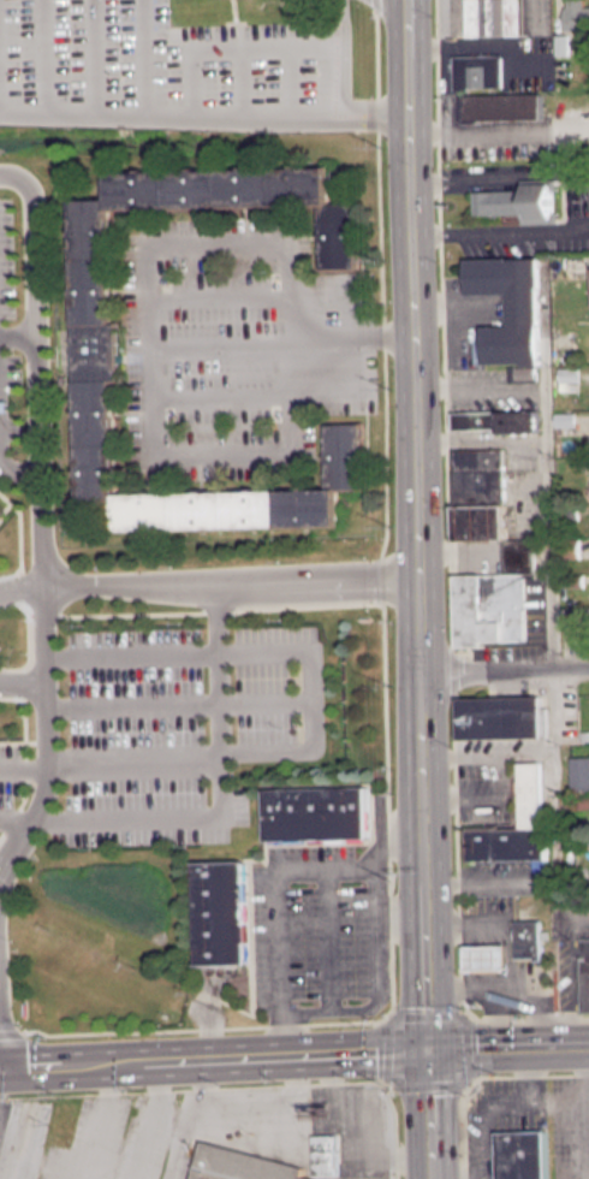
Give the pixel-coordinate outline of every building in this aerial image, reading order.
[(469,31),(523,31),(523,0),(469,0),(469,31)] [(582,6),(582,0),(564,0),(564,30),(588,29),(588,6),(582,6)] [(452,52),(453,85),(468,84),(468,91),(459,91),(460,120),(542,117),(541,89),(494,91),(494,84),(502,84),(501,51),(452,52)] [(326,422),(328,487),(115,492),(113,379),(120,379),(119,320),(112,320),(109,207),(319,202),(320,263),(357,263),(356,202),(328,202),(327,165),(107,170),(107,195),(72,196),(78,500),(118,500),(118,527),(337,521),(335,485),(362,485),(359,421),(326,422)] [(474,189),(522,186),(522,177),(557,176),(559,219),(524,220),(523,209),(474,212),(474,189)] [(465,292),(507,291),(507,324),(483,324),(483,361),(541,360),(539,255),(465,255),(465,292)] [(536,366),(509,367),(509,380),(536,380),(536,366)] [(578,390),(577,368),(559,368),(559,391),(578,390)] [(8,409),(0,410),(0,401),(8,401),(8,409)] [(538,432),(537,410),(452,412),(452,429),(493,428),(494,433),(538,432)] [(555,413),(556,427),(575,426),(575,412),(555,413)] [(457,573),(502,571),(501,537),(456,538),(453,448),(502,446),(505,537),(535,537),(536,570),(523,570),(524,638),(482,639),(483,644),(458,644),(457,573)] [(1,532),(0,530),(0,507),(13,520),(1,532)] [(459,698),(460,739),(543,736),(542,695),(459,698)] [(588,789),(588,756),(569,757),(570,790),(588,789)] [(518,762),(520,828),(539,827),(536,760),(518,762)] [(371,789),(373,796),(373,840),(273,842),(272,792),(371,789)] [(577,796),(577,808),(588,808),(588,795),(577,796)] [(465,829),(466,861),(549,859),(548,827),(539,827),(520,828),(465,829)] [(196,864),(200,965),(251,964),(249,864),(196,864)] [(513,919),(516,958),(543,956),(541,918),(513,919)] [(581,1009),(588,1009),(588,937),(579,937),(581,1009)] [(505,944),(465,945),(465,970),(506,969),(505,944)] [(499,1178),(547,1178),(546,1131),(498,1132),(499,1178)] [(313,1135),(314,1175),(337,1175),(336,1135),(313,1135)] [(193,1178),(318,1178),(319,1177),(313,1174),(304,1172),(305,1166),(202,1141),(193,1178)]
